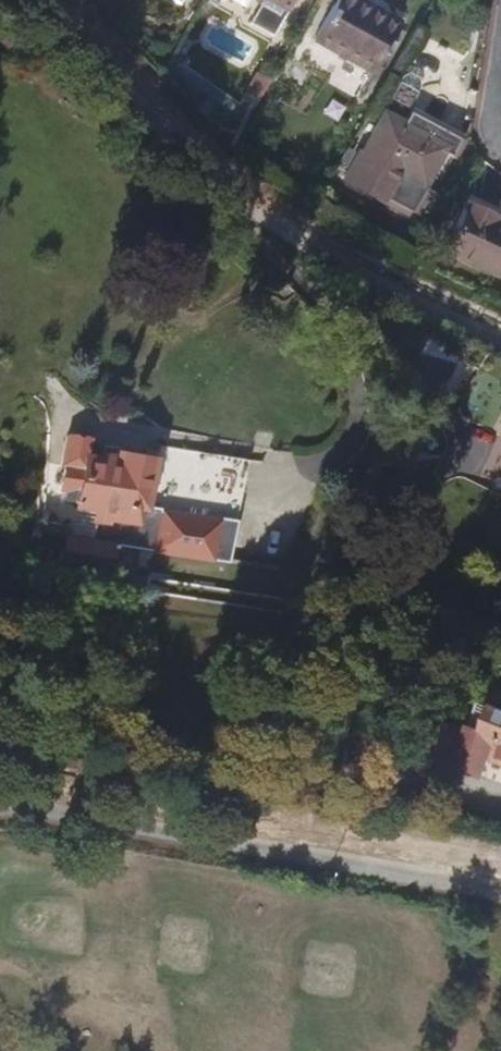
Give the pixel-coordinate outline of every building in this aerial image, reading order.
[(287,14),(295,0),(262,0),(287,14)] [(360,0),(336,0),(313,42),(371,75),(400,24),(360,0)] [(417,90),(398,79),(346,180),(408,214),(422,187),(426,189),(453,136),(405,110),(417,90)] [(465,203),(444,252),(500,278),(500,225),(495,222),(498,217),(465,203)] [(461,406),(500,424),(500,368),(482,360),(461,406)] [(135,575),(139,548),(235,563),(252,457),(166,443),(163,464),(158,463),(158,459),(108,451),(107,457),(91,454),(93,438),(91,438),(87,432),(74,431),(71,435),(67,435),(62,470),(64,471),(64,476),(61,494),(68,505),(93,510),(89,539),(70,537),(65,563),(135,575)] [(494,710),(484,735),(470,729),(455,769),(482,780),(489,760),(500,764),(500,762),(500,712),(494,710)]
